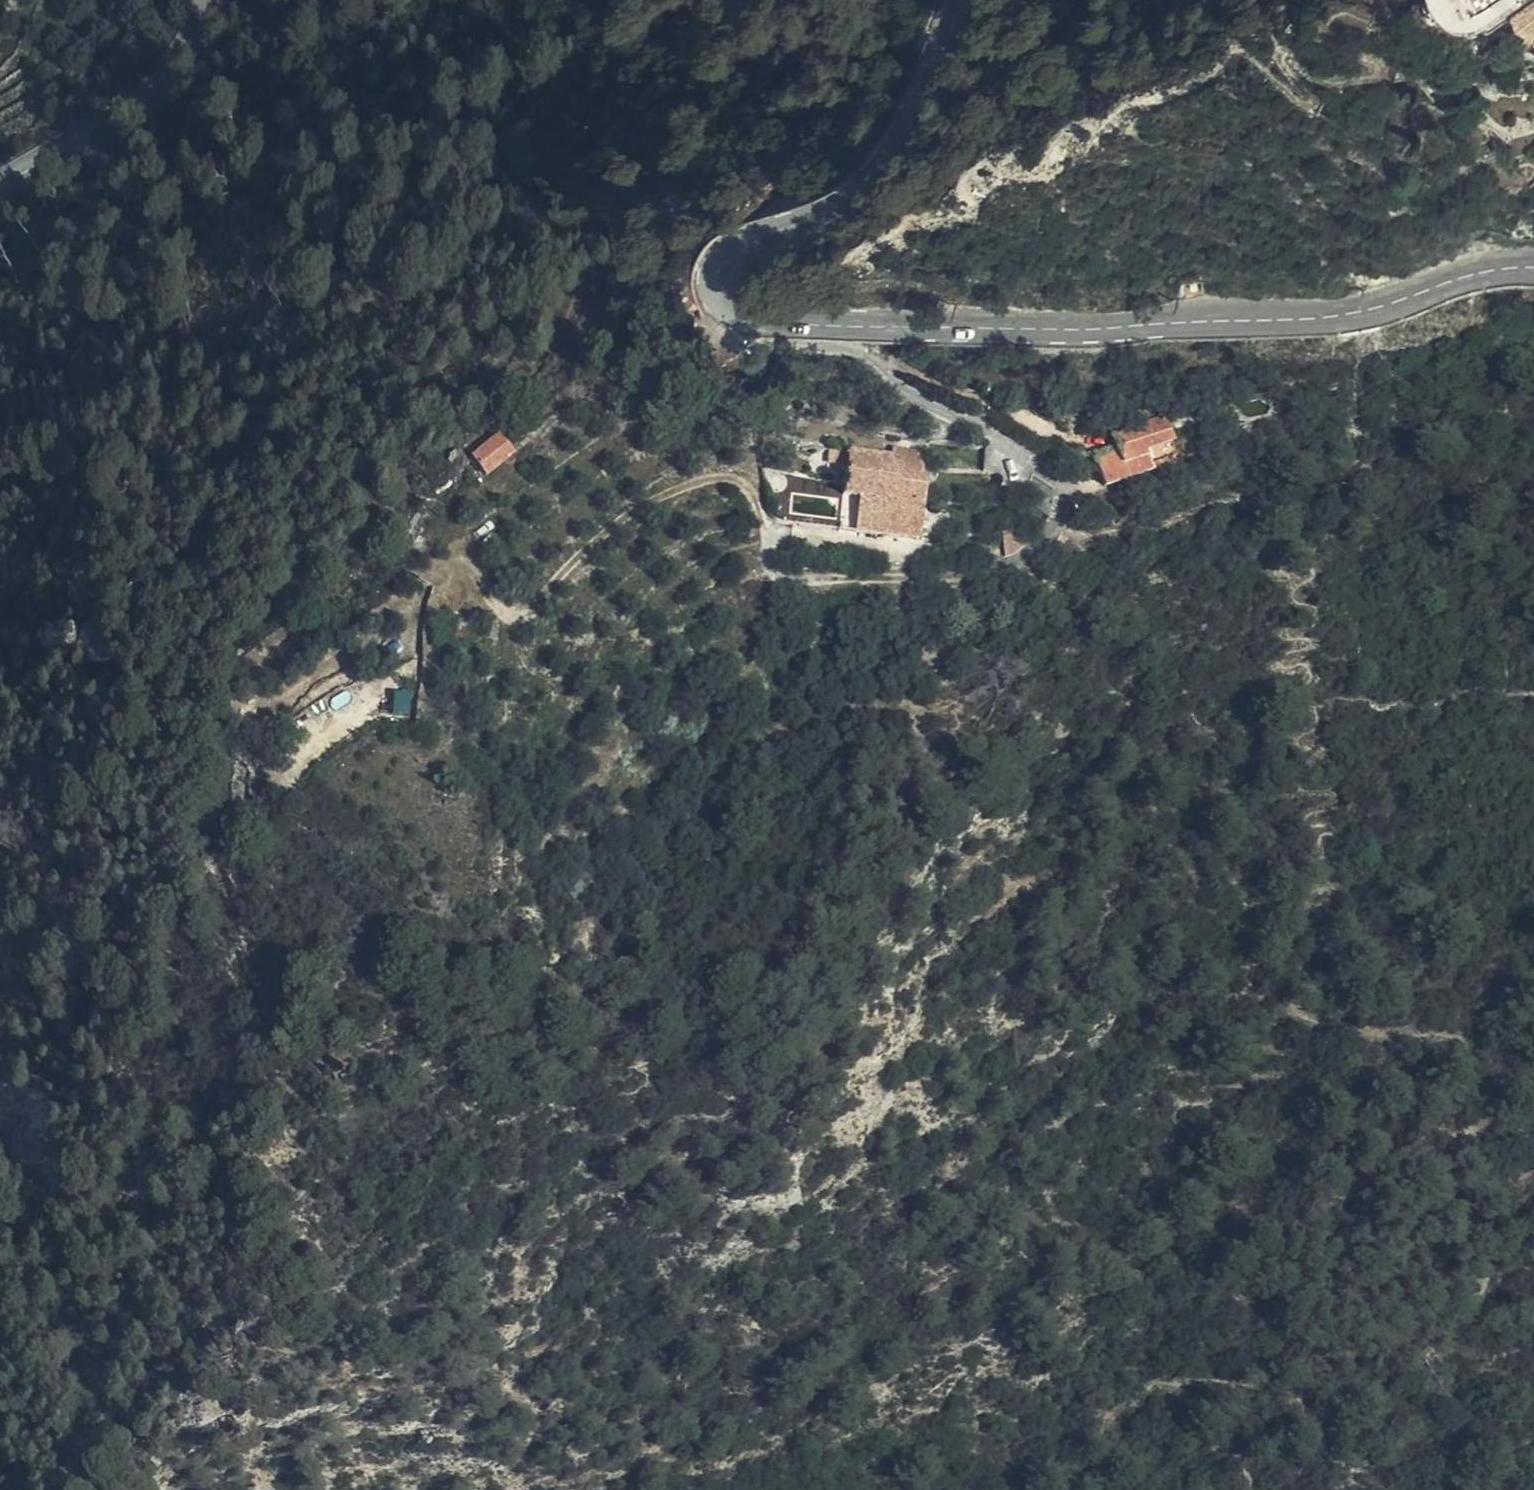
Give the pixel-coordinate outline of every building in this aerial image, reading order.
[(1472,31),(1467,25),(1462,27),(1468,37),(1471,39),(1476,44),(1480,41),(1479,40),(1472,31)] [(1176,429),(1165,405),(1118,427),(1125,442),(1099,454),(1113,483),(1157,461),(1149,443),(1176,429)] [(497,432),(469,456),(488,477),(515,453),(497,432)] [(890,447),(888,454),(889,459),(922,463),(923,449),(890,447)] [(889,459),(888,454),(846,451),(840,530),(923,538),(929,473),(922,463),(889,459)]
